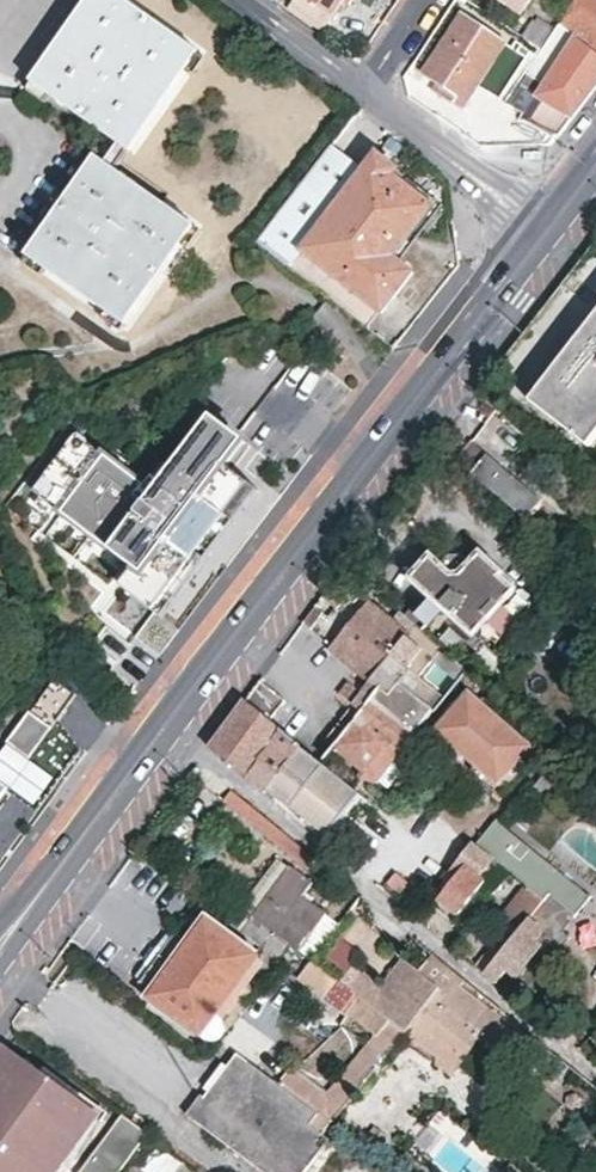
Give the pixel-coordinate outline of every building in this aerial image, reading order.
[(32,82),(110,138),(96,157),(95,156),(27,253),(125,321),(192,225),(114,170),(129,148),(131,149),(199,52),(126,0),(88,0),(32,82)] [(332,13),(342,0),(313,0),(332,13)] [(521,14),(530,0),(501,0),(521,14)] [(558,24),(595,52),(595,0),(574,0),(558,24)] [(464,14),(425,72),(442,83),(437,89),(466,108),(467,107),(464,105),(506,42),(464,14)] [(536,21),(525,36),(543,47),(553,32),(536,21)] [(595,83),(595,52),(558,24),(553,32),(543,47),(531,65),(550,79),(540,93),(571,116),(593,87),(595,83)] [(364,169),(330,143),(255,241),(287,266),(301,250),(364,169)] [(378,152),(364,169),(301,250),(381,312),(383,313),(415,271),(398,258),(437,205),(396,174),(400,168),(378,152)] [(301,250),(287,266),(366,328),(381,312),(301,250)] [(531,400),(593,449),(595,445),(595,316),(531,400)] [(194,428),(201,433),(213,418),(206,412),(194,428)] [(79,431),(35,489),(42,494),(57,506),(136,566),(123,584),(155,610),(252,483),(228,464),(247,440),(237,432),(215,415),(213,418),(201,433),(175,466),(164,482),(156,491),(126,468),(111,456),(79,431)] [(544,503),(502,465),(474,441),(458,459),(468,467),(486,485),(527,522),(544,503)] [(116,449),(111,456),(126,468),(132,461),(116,449)] [(157,476),(164,482),(175,466),(168,461),(157,476)] [(252,483),(155,610),(163,616),(232,527),(261,489),(252,483)] [(57,506),(42,494),(36,501),(52,513),(57,506)] [(503,574),(482,556),(479,560),(467,574),(455,575),(449,570),(435,558),(418,580),(439,597),(454,610),(481,633),(489,623),(502,635),(521,612),(507,600),(517,589),(501,576),(503,574)] [(474,556),(459,556),(449,570),(455,575),(467,574),(479,560),(474,556)] [(399,567),(386,580),(407,600),(420,587),(399,567)] [(454,610),(439,597),(425,614),(440,626),(454,610)] [(392,620),(371,603),(334,649),(372,680),(409,633),(392,620)] [(400,611),(392,620),(409,633),(372,680),(381,687),(390,675),(426,701),(435,708),(445,695),(419,675),(442,646),(400,611)] [(381,687),(373,698),(408,725),(426,701),(390,675),(381,687)] [(54,728),(10,788),(24,799),(39,810),(83,749),(70,734),(59,721),(79,695),(57,678),(32,712),(54,728)] [(261,679),(246,701),(270,719),(285,698),(261,679)] [(381,687),(372,680),(362,692),(349,682),(340,694),(354,704),(328,740),(337,747),(373,698),(381,687)] [(534,744),(470,689),(436,731),(499,785),(511,772),(534,744)] [(378,780),(380,782),(417,732),(408,725),(373,698),(337,747),(335,750),(348,759),(345,763),(368,781),(378,780)] [(328,837),(363,791),(270,719),(246,701),(228,725),(211,750),(328,837)] [(10,788),(54,728),(32,712),(0,756),(0,802),(10,788)] [(557,747),(548,738),(534,755),(544,763),(557,747)] [(316,858),(230,788),(222,799),(307,868),(316,858)] [(516,854),(520,849),(496,830),(492,835),(516,854)] [(522,930),(485,975),(497,985),(508,972),(534,994),(558,963),(552,956),(563,942),(564,940),(564,939),(564,938),(564,937),(564,935),(563,934),(561,932),(586,901),(558,879),(553,884),(532,867),(535,861),(520,849),(516,854),(492,835),(481,849),(494,860),(528,888),(545,902),(522,930)] [(476,845),(464,861),(470,866),(442,901),(459,915),(488,881),(482,875),(494,860),(481,849),(476,845)] [(288,868),(278,860),(240,908),(251,916),(288,868)] [(553,884),(558,879),(535,861),(532,867),(553,884)] [(311,883),(290,867),(288,868),(251,916),(240,908),(233,903),(221,918),(258,946),(278,962),(287,950),(316,910),(308,904),(312,898),(304,891),(311,883)] [(506,917),(522,930),(545,902),(528,888),(506,917)] [(323,915),(316,910),(287,950),(293,955),(304,940),(323,915)] [(334,924),(323,915),(304,940),(315,949),(334,924)] [(272,970),(278,962),(258,946),(252,955),(205,920),(184,946),(171,936),(137,982),(150,992),(146,996),(206,1041),(225,1016),(216,1009),(255,958),(272,970)] [(323,949),(337,971),(358,958),(344,936),(323,949)] [(462,978),(430,952),(416,969),(397,995),(388,988),(383,996),(345,967),(333,983),(306,962),(291,983),(337,1017),(337,1016),(368,1039),(366,1042),(375,1051),(380,1056),(403,1028),(412,1017),(459,1056),(477,1034),(495,1048),(512,1026),(457,983),(462,978)] [(269,968),(255,958),(216,1009),(225,1016),(230,1020),(269,969),(269,968)] [(451,1067),(459,1056),(412,1017),(403,1028),(451,1067)] [(275,1079),(328,1119),(380,1056),(375,1051),(366,1042),(317,1101),(279,1073),(275,1079)] [(99,1115),(6,1046),(0,1055),(0,1171),(58,1171),(99,1115)] [(321,1127),(268,1087),(229,1058),(190,1111),(272,1171),(322,1171),(336,1152),(326,1145),(333,1136),(321,1127)] [(328,1119),(275,1079),(268,1087),(321,1127),(328,1119)] [(152,1132),(123,1111),(79,1171),(113,1171),(125,1155),(131,1159),(152,1132)] [(401,1156),(390,1171),(391,1171),(392,1171),(412,1171),(416,1168),(401,1156)]
